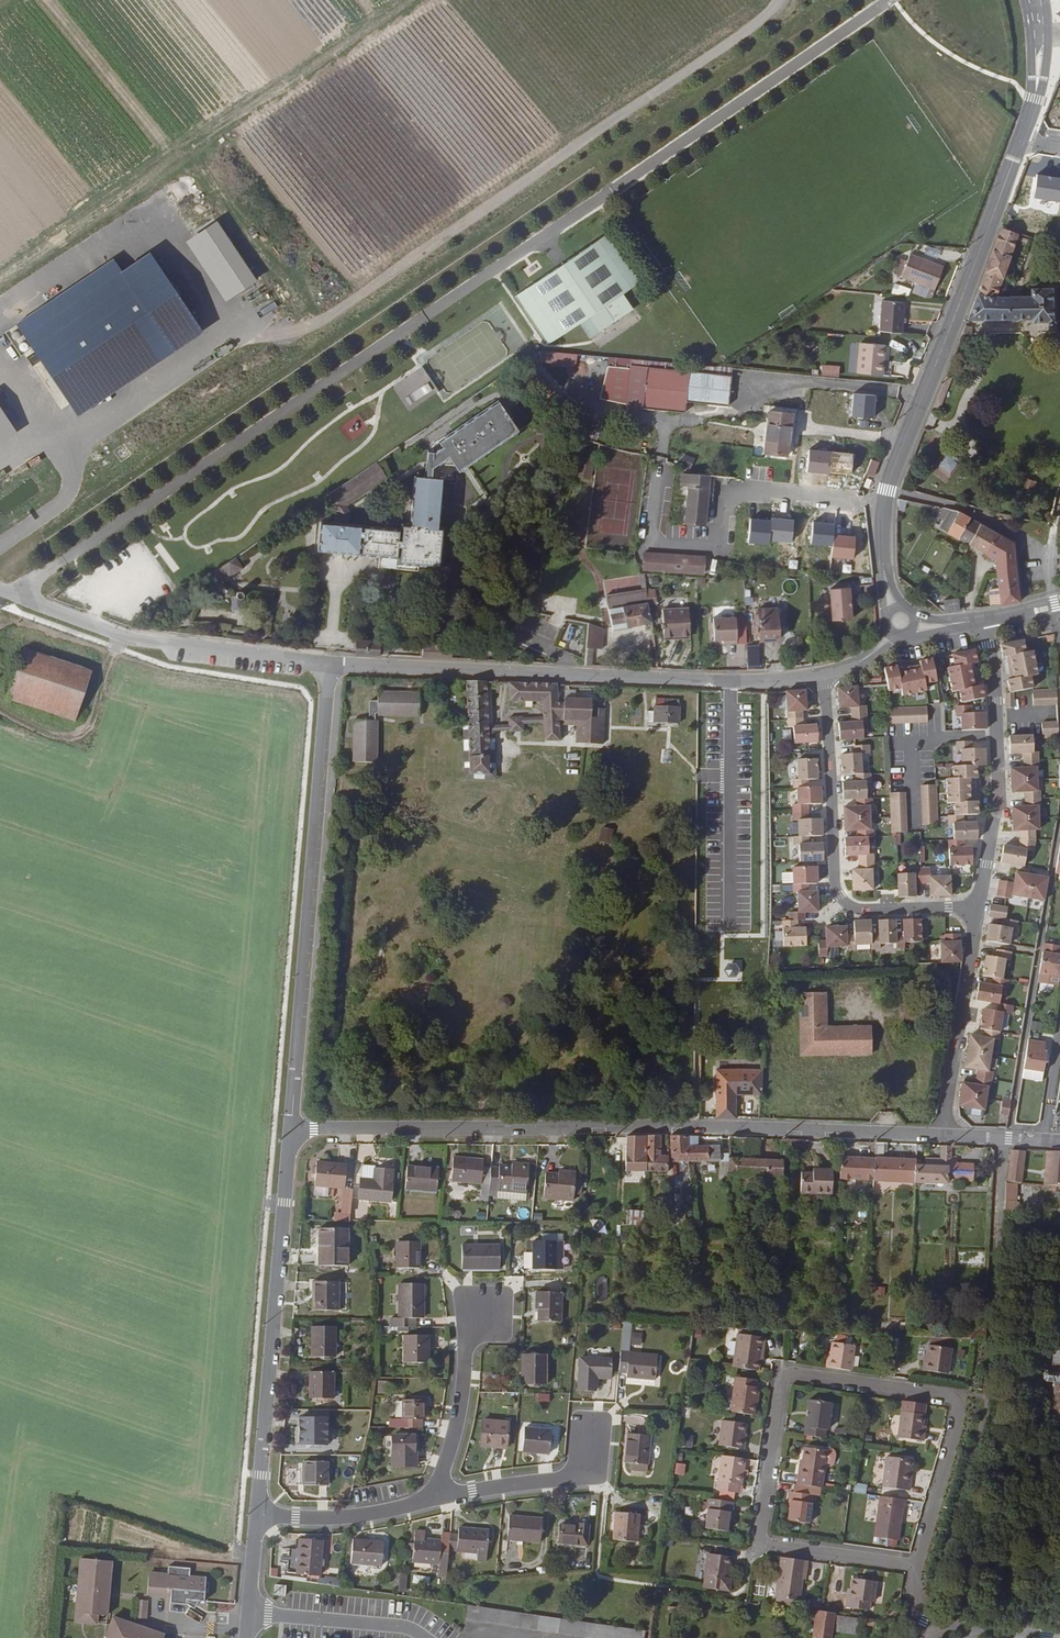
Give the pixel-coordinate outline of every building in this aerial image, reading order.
[(1036,175),(1033,198),(1058,201),(1059,182),(1059,178),(1036,175)] [(1026,197),(1017,194),(1011,212),(1020,215),(1026,197)] [(175,205),(183,214),(193,205),(185,196),(175,205)] [(218,217),(188,236),(225,295),(255,276),(218,217)] [(645,277),(614,230),(564,264),(522,293),(554,339),(581,319),(622,291),(645,277)] [(996,300),(1019,239),(1003,232),(970,320),(1032,319),(1033,322),(1050,322),(1050,325),(1054,325),(1053,291),(1033,291),(1032,299),(996,300)] [(115,257),(17,320),(76,410),(204,328),(150,245),(120,264),(115,257)] [(939,292),(947,271),(914,258),(906,279),(939,292)] [(591,334),(633,306),(622,291),(581,319),(591,334)] [(906,335),(908,305),(887,303),(884,333),(906,335)] [(882,377),(883,363),(886,363),(887,348),(862,346),(860,375),(882,377)] [(568,366),(568,355),(534,353),(516,364),(522,371),(535,362),(568,366)] [(734,379),(734,370),(719,369),(631,360),(630,368),(607,366),(603,407),(647,412),(651,371),(734,379)] [(840,370),(825,369),(824,379),(840,380),(840,370)] [(732,409),(735,379),(734,379),(651,371),(647,412),(688,417),(689,405),(732,409)] [(428,383),(405,398),(410,405),(433,391),(428,383)] [(431,457),(425,457),(423,482),(431,483),(433,469),(465,471),(516,437),(495,407),(431,450),(431,457)] [(767,456),(790,459),(794,417),(772,414),(771,426),(767,456)] [(964,464),(949,451),(937,465),(951,478),(964,464)] [(682,464),(693,467),(695,458),(684,455),(682,464)] [(590,480),(595,462),(583,458),(577,476),(590,480)] [(872,459),(866,472),(875,476),(880,462),(872,459)] [(336,516),(387,480),(377,465),(325,500),(336,516)] [(932,471),(947,483),(951,478),(937,465),(932,471)] [(687,524),(707,527),(713,477),(692,474),(686,473),(685,486),(692,486),(687,524)] [(866,478),(863,486),(868,489),(872,480),(866,478)] [(438,532),(442,483),(431,483),(423,482),(413,481),(409,529),(400,529),(400,534),(320,526),(317,554),(397,562),(397,567),(439,571),(442,532),(438,532)] [(937,526),(996,560),(1000,607),(1021,604),(1015,546),(961,514),(946,510),(937,526)] [(860,568),(862,551),(835,548),(833,564),(860,568)] [(712,557),(677,555),(646,554),(645,571),(711,572),(712,557)] [(230,582),(243,573),(235,562),(223,570),(230,582)] [(215,592),(230,582),(223,570),(208,581),(215,592)] [(657,601),(654,587),(645,589),(649,603),(657,601)] [(606,598),(615,632),(653,621),(649,603),(645,589),(645,588),(606,598)] [(850,611),(850,601),(852,601),(852,590),(830,591),(830,622),(850,622),(850,611)] [(231,612),(241,613),(243,596),(242,594),(241,594),(240,593),(239,593),(237,594),(236,595),(236,598),(233,597),(231,612)] [(944,601),(946,614),(962,612),(960,598),(959,599),(944,601)] [(663,635),(680,634),(682,637),(689,637),(689,607),(663,608),(663,635)] [(777,615),(777,611),(759,611),(760,626),(754,626),(754,636),(760,636),(759,642),(778,641),(778,625),(783,625),(782,615),(777,615)] [(725,640),(729,640),(729,644),(738,644),(738,618),(715,618),(716,641),(725,640)] [(600,627),(590,624),(589,625),(587,641),(598,642),(600,627)] [(766,669),(765,643),(748,643),(748,669),(766,669)] [(1033,653),(1026,655),(1024,643),(1001,647),(1003,660),(1011,658),(1015,681),(1008,682),(1010,695),(1014,694),(1033,690),(1031,679),(1038,678),(1033,653)] [(10,695),(33,703),(85,668),(25,649),(10,695)] [(425,651),(424,658),(452,660),(453,653),(425,651)] [(971,667),(978,665),(975,652),(953,657),(955,669),(948,670),(953,694),(960,693),(962,704),(985,700),(983,688),(975,689),(971,667)] [(898,668),(886,670),(889,686),(890,693),(902,691),(903,698),(927,693),(926,686),(938,684),(933,661),(921,663),(922,671),(899,675),(898,668)] [(72,716),(89,669),(85,668),(33,703),(72,716)] [(457,683),(443,683),(443,692),(456,693),(457,683)] [(488,684),(467,683),(473,776),(494,776),(491,733),(491,730),(491,728),(488,684)] [(559,697),(558,686),(512,684),(512,702),(544,703),(545,719),(546,724),(546,730),(547,742),(562,742),(562,728),(561,724),(561,719),(559,699),(559,697)] [(867,707),(860,708),(859,687),(839,688),(840,699),(840,704),(841,709),(853,709),(853,716),(868,715),(867,707)] [(809,712),(807,690),(788,691),(790,721),(804,720),(804,712),(809,712)] [(1034,708),(1057,706),(1057,692),(1033,693),(1033,695),(1034,708)] [(422,718),(423,695),(382,694),(381,703),(373,703),(372,723),(357,722),(356,764),(379,764),(380,721),(378,721),(378,715),(381,715),(381,717),(422,718)] [(593,710),(594,700),(559,699),(561,719),(578,720),(578,725),(578,743),(604,744),(605,710),(593,710)] [(680,723),(680,706),(657,706),(657,722),(680,723)] [(957,716),(962,716),(963,732),(986,731),(986,714),(972,715),(972,707),(957,708),(957,716)] [(890,710),(889,710),(889,714),(889,725),(928,724),(928,709),(890,710)] [(863,724),(868,723),(868,715),(853,716),(854,724),(840,725),(841,733),(841,737),(841,741),(865,740),(863,724)] [(511,718),(511,727),(491,728),(491,730),(526,730),(525,725),(546,724),(545,719),(525,720),(525,718),(511,718)] [(818,726),(805,727),(804,720),(790,721),(790,729),(795,728),(796,744),(808,744),(819,743),(819,738),(819,733),(818,726)] [(1042,739),(1058,739),(1058,724),(1042,725),(1042,737),(1042,739)] [(1038,754),(1034,754),(1033,737),(1009,738),(1010,744),(1010,748),(1010,755),(1024,755),(1024,762),(1039,762),(1038,754)] [(972,751),(971,743),(957,743),(957,752),(962,752),(962,768),(977,767),(986,767),(986,762),(986,757),(985,750),(972,751)] [(843,766),(844,776),(857,775),(863,775),(862,755),(870,755),(870,746),(855,747),(856,755),(842,756),(843,762),(843,766)] [(800,780),(795,780),(795,789),(799,789),(810,788),(810,780),(819,780),(819,775),(819,770),(819,760),(799,760),(800,780)] [(1037,770),(1039,770),(1039,762),(1024,762),(1024,770),(1011,770),(1011,777),(1011,782),(1037,781),(1037,770)] [(948,804),(955,804),(955,816),(963,816),(978,816),(978,803),(970,803),(970,780),(977,780),(977,767),(962,768),(954,768),(954,780),(947,780),(948,804)] [(867,783),(872,783),(872,774),(863,775),(857,775),(857,783),(844,783),(844,790),(844,795),(844,800),(858,800),(868,799),(867,783)] [(1040,792),(1037,792),(1037,781),(1011,782),(1011,786),(1012,793),(1025,793),(1025,801),(1040,800),(1040,792)] [(936,786),(922,786),(923,826),(938,825),(938,817),(937,786),(936,786)] [(799,805),(794,805),(795,813),(809,813),(809,805),(823,804),(822,797),(822,793),(822,788),(810,788),(799,789),(799,805)] [(907,833),(906,793),(892,793),(892,799),(892,818),(893,833),(897,833),(907,833)] [(872,808),(873,799),(868,799),(858,800),(858,808),(845,808),(845,815),(845,819),(871,819),(870,807),(872,808)] [(1038,808),(1040,808),(1040,800),(1025,801),(1026,808),(1012,808),(1012,815),(1013,820),(1038,819),(1038,808)] [(809,820),(809,813),(795,813),(795,821),(800,821),(800,837),(810,837),(824,836),(823,831),(823,826),(823,819),(809,820)] [(949,825),(954,825),(954,841),(964,841),(977,840),(977,835),(977,831),(977,823),(963,824),(963,816),(955,816),(949,817),(949,825)] [(873,830),(871,830),(871,819),(845,819),(845,824),(845,831),(859,831),(859,839),(869,838),(874,838),(873,830)] [(1035,831),(1039,831),(1038,819),(1013,820),(1013,832),(1020,832),(1020,840),(1035,841),(1035,831)] [(810,837),(800,837),(796,837),(795,846),(801,845),(801,862),(817,861),(824,861),(824,856),(824,851),(824,844),(810,844),(810,837)] [(874,855),(869,854),(869,838),(859,839),(846,839),(846,844),(846,848),(846,856),(860,856),(860,863),(874,862),(874,855)] [(1027,851),(1033,852),(1035,841),(1020,840),(1019,849),(1003,847),(1002,854),(1001,859),(1001,863),(1024,867),(1027,851)] [(964,841),(954,841),(949,841),(950,866),(973,866),(972,858),(972,848),(964,848),(964,841)] [(873,870),(875,870),(874,862),(860,863),(860,870),(853,871),(854,891),(873,890),(873,870)] [(817,867),(794,868),(795,892),(799,892),(809,892),(809,884),(818,884),(817,867)] [(915,884),(923,884),(922,869),(915,869),(915,874),(898,874),(899,891),(899,898),(904,898),(909,898),(915,898),(915,884)] [(930,878),(930,869),(922,869),(923,884),(930,884),(930,897),(935,897),(940,897),(951,896),(950,877),(930,878)] [(1012,899),(1012,896),(1028,899),(1032,876),(1016,873),(1014,883),(1013,892),(999,889),(997,897),(1005,898),(1012,899)] [(1028,899),(1043,901),(1047,879),(1032,876),(1028,899)] [(1008,883),(1000,881),(999,889),(1013,892),(1014,883),(1008,883)] [(799,912),(791,912),(791,920),(798,920),(806,920),(805,912),(819,912),(819,910),(818,891),(809,892),(799,892),(799,912)] [(1005,920),(1007,908),(1003,908),(990,905),(988,917),(1003,919),(1005,920)] [(896,944),(896,948),(905,948),(905,942),(922,942),(921,919),(913,919),(908,919),(903,919),(904,933),(896,934),(896,944)] [(986,936),(985,941),(1009,945),(1011,929),(1016,930),(1017,922),(1005,920),(1003,919),(1002,927),(988,925),(987,932),(986,936)] [(798,920),(791,920),(784,921),(785,945),(807,945),(807,928),(799,928),(798,920)] [(879,921),(879,934),(872,934),(872,944),(872,949),(880,949),(880,944),(896,944),(896,934),(896,920),(890,920),(886,920),(879,921)] [(855,921),(855,935),(847,935),(848,946),(848,950),(856,949),(856,945),(872,944),(872,934),(871,921),(866,921),(862,921),(855,921)] [(827,941),(819,941),(820,956),(828,955),(828,946),(848,946),(847,935),(847,927),(832,927),(827,927),(827,941)] [(941,942),(941,963),(961,962),(960,951),(960,947),(960,934),(946,935),(945,935),(945,939),(945,942),(941,942)] [(1059,947),(1043,944),(1039,974),(1057,977),(1059,962),(1059,956),(1058,956),(1059,947)] [(1005,960),(1010,960),(1010,952),(996,950),(995,958),(986,956),(985,961),(984,966),(982,976),(993,978),(1002,979),(1005,960)] [(843,966),(820,966),(801,967),(802,1054),(871,1053),(871,1026),(828,1026),(829,993),(843,993),(843,966)] [(1001,987),(1006,988),(1007,980),(1002,979),(993,978),(992,985),(978,983),(977,990),(977,994),(976,1000),(983,1001),(998,1003),(999,1004),(1001,987)] [(1002,1013),(1011,1014),(1012,1006),(999,1004),(998,1003),(997,1011),(983,1009),(982,1014),(982,1018),(980,1029),(984,1029),(999,1032),(1002,1013)] [(993,1039),(997,1040),(999,1032),(984,1029),(983,1037),(970,1035),(968,1042),(968,1046),(967,1051),(990,1055),(993,1039)] [(1043,1052),(1044,1043),(1027,1040),(1023,1069),(1042,1073),(1045,1052),(1043,1052)] [(992,1071),(988,1071),(990,1055),(967,1051),(966,1056),(966,1060),(964,1067),(978,1069),(977,1077),(991,1079),(992,1071)] [(737,1117),(737,1095),(763,1095),(765,1070),(718,1070),(718,1118),(737,1117)] [(987,1087),(990,1087),(991,1079),(977,1077),(975,1084),(962,1082),(961,1089),(960,1093),(985,1098),(987,1087)] [(960,1093),(959,1098),(958,1105),(983,1109),(985,1098),(960,1093)] [(1001,1100),(999,1113),(1007,1114),(1010,1100),(1002,1099),(1001,1100)] [(628,1136),(627,1171),(649,1171),(648,1136),(628,1136)] [(663,1156),(663,1136),(648,1136),(649,1171),(670,1171),(671,1157),(663,1156)] [(674,1136),(675,1162),(731,1164),(733,1137),(724,1137),(724,1147),(729,1147),(729,1155),(722,1155),(722,1148),(699,1147),(700,1137),(674,1136)] [(784,1174),(785,1159),(761,1158),(747,1157),(747,1137),(733,1137),(731,1164),(731,1173),(784,1174)] [(761,1158),(762,1138),(747,1137),(747,1157),(761,1158)] [(782,1155),(792,1156),(792,1149),(792,1139),(783,1139),(782,1155)] [(792,1149),(806,1150),(807,1140),(792,1139),(792,1149)] [(876,1156),(875,1179),(916,1181),(917,1166),(888,1164),(889,1144),(877,1143),(876,1156)] [(958,1158),(955,1157),(955,1147),(943,1147),(942,1160),(926,1159),(926,1166),(917,1166),(916,1181),(954,1183),(954,1181),(979,1182),(980,1166),(958,1165),(958,1158)] [(1010,1181),(1026,1183),(1027,1151),(1012,1150),(1010,1181)] [(1044,1184),(1059,1185),(1059,1151),(1046,1151),(1044,1184)] [(841,1154),(840,1178),(875,1179),(876,1156),(841,1154)] [(481,1203),(489,1204),(490,1197),(493,1169),(486,1169),(486,1162),(455,1159),(453,1183),(483,1185),(483,1196),(481,1196),(481,1203)] [(316,1186),(346,1188),(348,1164),(318,1162),(316,1186)] [(502,1167),(502,1170),(493,1169),(490,1197),(495,1198),(499,1198),(500,1192),(528,1194),(531,1167),(513,1165),(513,1168),(502,1167)] [(362,1199),(393,1202),(396,1171),(377,1170),(377,1167),(364,1166),(362,1199)] [(407,1190),(439,1192),(441,1170),(409,1168),(407,1190)] [(801,1192),(833,1193),(834,1169),(818,1169),(818,1172),(802,1172),(801,1192)] [(576,1202),(576,1194),(577,1181),(577,1173),(560,1172),(560,1177),(547,1176),(545,1200),(576,1202)] [(576,1194),(584,1194),(585,1181),(577,1181),(576,1194)] [(529,1198),(527,1198),(528,1194),(500,1192),(499,1198),(495,1198),(494,1201),(496,1202),(503,1203),(503,1201),(520,1202),(520,1204),(527,1204),(529,1203),(529,1198)] [(1021,1212),(1022,1204),(1009,1203),(1008,1211),(1021,1212)] [(475,1233),(475,1225),(464,1225),(464,1233),(475,1233)] [(319,1263),(348,1264),(350,1227),(320,1226),(319,1263)] [(397,1266),(419,1266),(420,1241),(399,1240),(397,1266)] [(536,1271),(559,1271),(559,1243),(537,1243),(536,1271)] [(463,1270),(498,1270),(499,1247),(463,1246),(463,1270)] [(313,1309),(339,1309),(340,1280),(313,1280),(313,1309)] [(389,1317),(389,1325),(408,1326),(408,1318),(423,1318),(423,1283),(400,1283),(399,1317),(389,1317)] [(543,1322),(565,1322),(566,1293),(542,1292),(541,1309),(544,1309),(543,1322)] [(312,1354),(336,1355),(336,1325),(313,1324),(312,1354)] [(1055,1332),(1056,1370),(1048,1370),(1044,1375),(1044,1379),(1049,1382),(1056,1382),(1056,1419),(1059,1420),(1059,1333),(1055,1332)] [(405,1333),(405,1360),(429,1361),(429,1333),(405,1333)] [(738,1333),(733,1367),(759,1370),(761,1354),(763,1354),(766,1337),(738,1333)] [(830,1360),(829,1368),(853,1372),(856,1346),(834,1343),(832,1360),(830,1360)] [(927,1362),(926,1371),(951,1375),(954,1349),(931,1346),(930,1362),(927,1362)] [(628,1355),(628,1350),(622,1349),(620,1374),(628,1375),(628,1378),(656,1381),(658,1357),(628,1355)] [(524,1384),(547,1386),(549,1356),(526,1354),(524,1384)] [(599,1376),(615,1377),(617,1361),(585,1358),(582,1390),(598,1391),(599,1376)] [(309,1397),(332,1397),(332,1370),(310,1370),(309,1397)] [(756,1386),(736,1383),(735,1390),(755,1393),(756,1386)] [(735,1390),(732,1412),(755,1415),(758,1393),(755,1393),(735,1390)] [(538,1401),(551,1402),(551,1394),(539,1393),(538,1401)] [(388,1417),(388,1426),(421,1427),(421,1419),(424,1419),(424,1398),(403,1398),(403,1417),(388,1417)] [(924,1431),(921,1431),(924,1403),(902,1400),(897,1439),(923,1442),(924,1431)] [(832,1404),(809,1401),(804,1436),(825,1439),(827,1428),(829,1428),(832,1404)] [(299,1443),(325,1444),(326,1416),(300,1416),(299,1443)] [(492,1444),(507,1445),(510,1422),(484,1419),(480,1445),(492,1446),(492,1444)] [(746,1441),(743,1441),(746,1425),(723,1422),(720,1447),(745,1451),(746,1441)] [(524,1451),(550,1454),(553,1430),(526,1428),(524,1451)] [(418,1453),(415,1453),(417,1435),(394,1434),(393,1464),(417,1465),(418,1453)] [(628,1436),(625,1465),(631,1465),(646,1466),(649,1438),(628,1436)] [(803,1467),(800,1467),(797,1487),(813,1489),(821,1491),(827,1451),(806,1448),(803,1467)] [(718,1482),(741,1486),(745,1460),(722,1457),(718,1482)] [(882,1487),(908,1492),(911,1473),(908,1473),(910,1461),(886,1458),(882,1487)] [(302,1484),(325,1484),(326,1460),(302,1460),(302,1484)] [(677,1462),(675,1474),(685,1475),(686,1464),(677,1462)] [(646,1473),(646,1466),(631,1465),(630,1472),(646,1473)] [(813,1489),(797,1487),(794,1487),(793,1495),(789,1495),(788,1504),(790,1504),(787,1523),(807,1526),(812,1498),(813,1489)] [(812,1498),(820,1499),(821,1491),(813,1489),(812,1498)] [(902,1510),(904,1510),(905,1502),(879,1499),(873,1539),(897,1543),(902,1510)] [(729,1515),(732,1516),(733,1505),(709,1501),(704,1530),(726,1534),(729,1515)] [(614,1540),(637,1541),(640,1514),(616,1513),(614,1540)] [(506,1541),(538,1543),(540,1520),(508,1518),(506,1541)] [(557,1543),(586,1545),(588,1524),(577,1524),(577,1526),(559,1525),(557,1543)] [(458,1531),(457,1537),(449,1536),(447,1552),(475,1555),(475,1564),(485,1564),(488,1533),(458,1531)] [(445,1579),(447,1552),(449,1536),(440,1536),(440,1544),(422,1542),(423,1534),(413,1533),(410,1565),(437,1567),(437,1578),(445,1579)] [(297,1540),(294,1575),(318,1577),(321,1543),(297,1540)] [(349,1563),(380,1566),(382,1544),(352,1540),(349,1563)] [(732,1557),(709,1554),(705,1587),(730,1590),(732,1579),(727,1579),(729,1567),(731,1567),(732,1557)] [(102,1615),(107,1561),(76,1558),(71,1621),(92,1623),(93,1614),(102,1615)] [(803,1583),(806,1583),(808,1564),(782,1561),(777,1601),(800,1604),(803,1583)] [(204,1586),(192,1585),(193,1579),(187,1579),(188,1568),(167,1567),(166,1576),(166,1582),(148,1580),(146,1598),(168,1600),(168,1607),(184,1608),(192,1612),(198,1605),(202,1606),(203,1596),(207,1596),(208,1586),(204,1586)] [(338,1585),(339,1577),(320,1576),(319,1584),(338,1585)] [(877,1584),(853,1581),(852,1591),(851,1601),(848,1600),(847,1609),(870,1612),(871,1604),(874,1605),(877,1584)] [(274,1593),(284,1593),(285,1585),(275,1584),(274,1593)] [(776,1607),(799,1610),(800,1604),(777,1601),(776,1607)] [(134,1621),(144,1621),(145,1604),(136,1603),(134,1621)] [(589,1637),(644,1637),(645,1631),(467,1606),(465,1620),(589,1637)] [(830,1619),(823,1619),(814,1617),(811,1637),(827,1637),(830,1619)] [(134,1628),(110,1620),(103,1637),(162,1637),(139,1630),(135,1632),(133,1632),(134,1628)]
